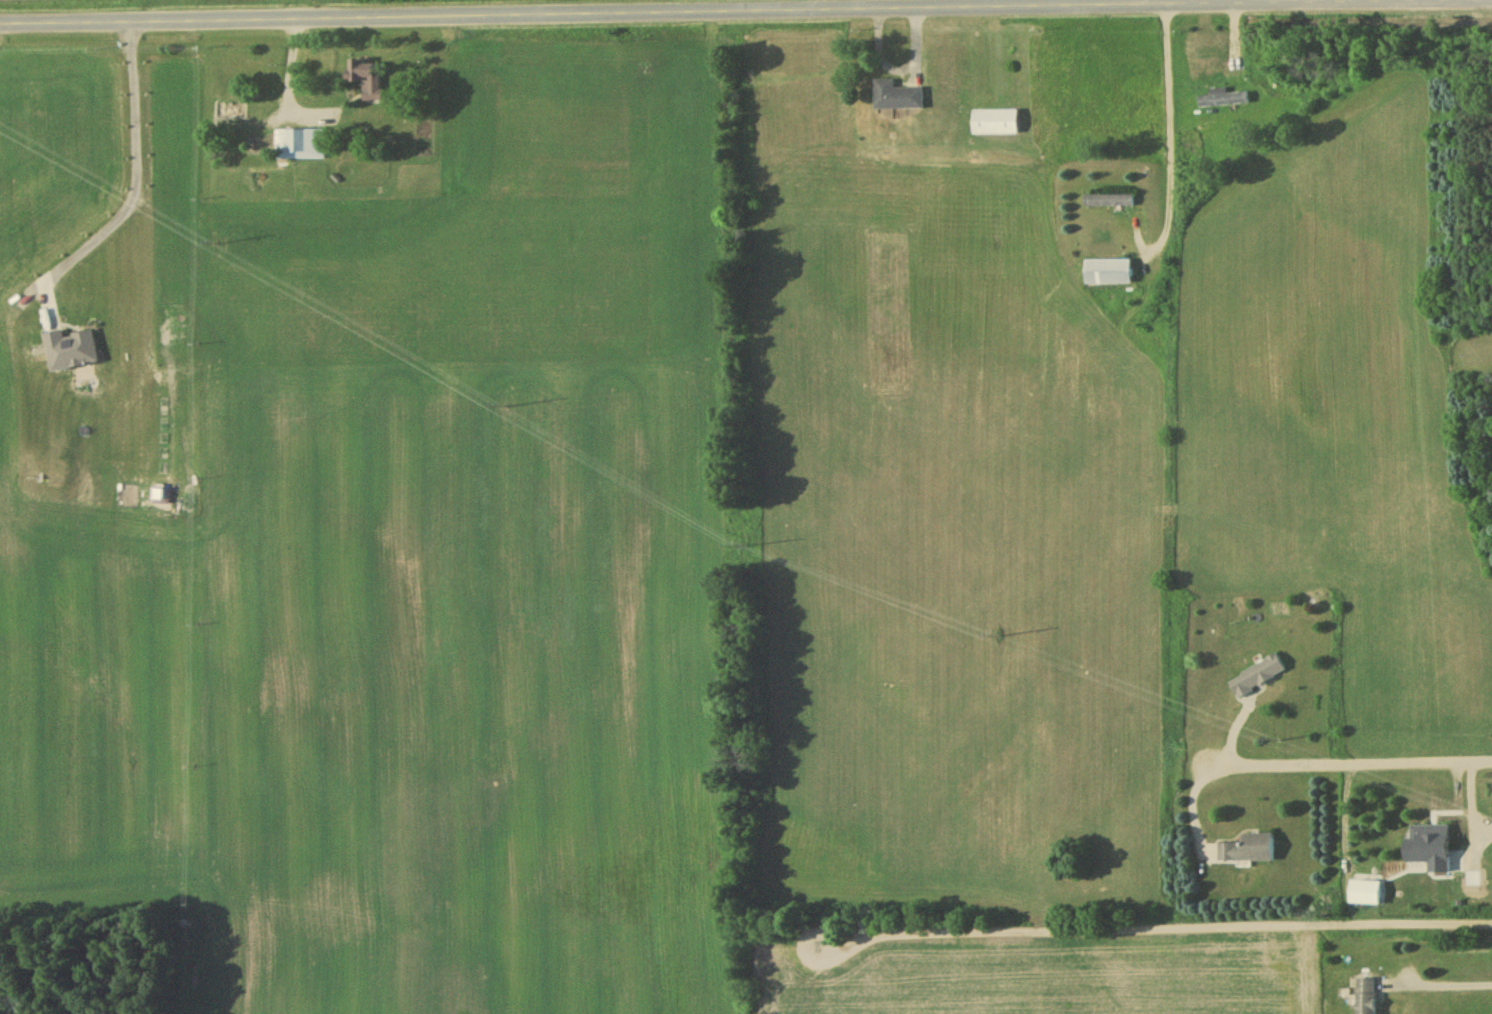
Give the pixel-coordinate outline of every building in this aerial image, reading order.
[(382,103),(381,63),(347,64),(348,85),(362,85),(363,104),(382,103)] [(896,82),(875,82),(875,112),(925,112),(925,90),(896,90),(896,82)] [(1210,92),(1210,97),(1198,98),(1199,110),(1248,106),(1247,94),(1226,96),(1226,90),(1210,92)] [(1018,112),(973,112),(973,137),(1018,137),(1018,112)] [(325,132),(282,132),(282,161),(325,161),(325,132)] [(1134,198),(1086,198),(1086,209),(1134,209),(1134,198)] [(1086,288),(1133,288),(1133,263),(1086,263),(1086,288)] [(1286,674),(1277,657),(1228,684),(1237,700),(1286,674)] [(1450,833),(1418,833),(1418,854),(1450,854),(1450,833)] [(1273,863),(1273,835),(1241,835),(1241,845),(1218,845),(1218,863),(1273,863)] [(1358,980),(1358,1013),(1376,1013),(1376,980),(1358,980)]
